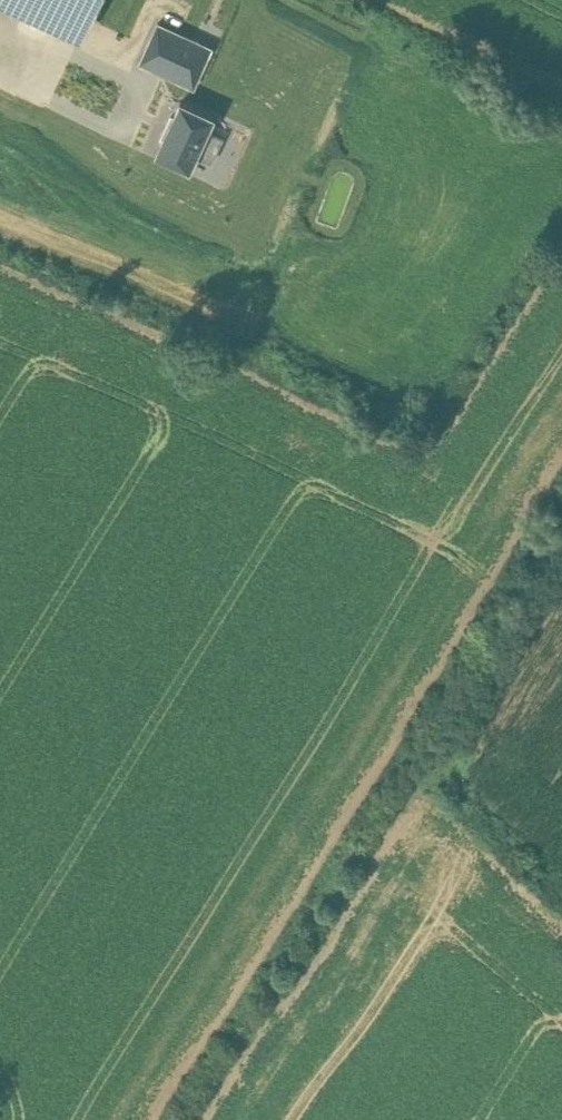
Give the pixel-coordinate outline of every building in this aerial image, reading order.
[(80,35),(96,0),(3,0),(80,35)] [(212,46),(158,21),(140,61),(194,86),(212,46)] [(215,115),(181,99),(174,115),(172,114),(162,136),(164,137),(157,152),(191,168),(197,154),(208,129),(215,115)] [(223,136),(208,129),(197,154),(211,160),(223,136)]
